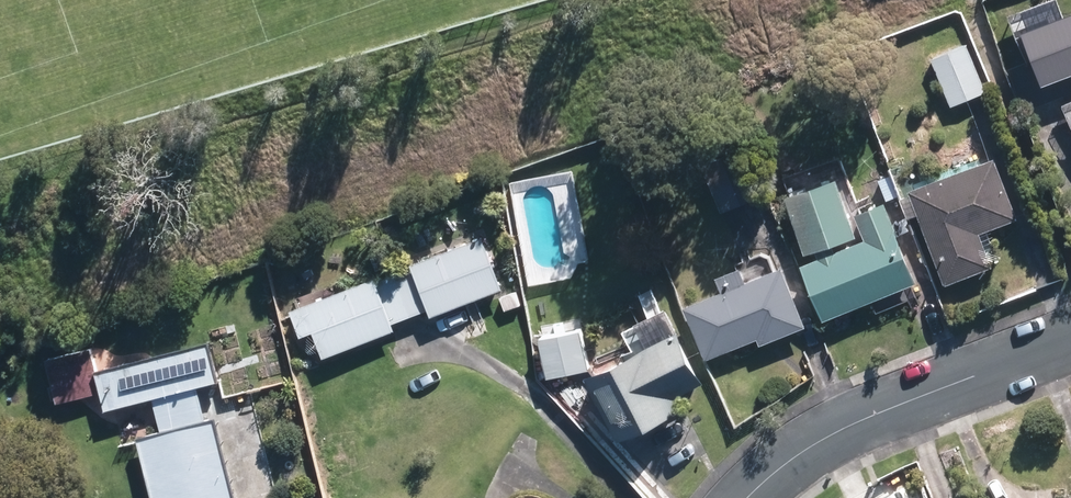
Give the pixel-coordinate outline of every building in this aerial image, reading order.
[(1025,24),(1044,76),(1070,66),(1070,7),(1025,24)] [(965,49),(935,61),(954,106),(984,94),(965,49)] [(743,152),(704,168),(723,212),(761,196),(743,152)] [(994,166),(914,196),(947,282),(988,267),(975,234),(1014,220),(994,166)] [(835,255),(831,245),(855,236),(835,186),(789,204),(808,253),(817,250),(821,261),(804,267),(825,319),(915,284),(885,208),(859,218),(869,242),(835,255)] [(432,308),(434,315),(502,289),(485,244),(398,277),(399,279),(413,315),(432,308)] [(725,295),(687,310),(707,359),(759,338),(762,344),(804,328),(782,272),(746,287),(740,272),(719,280),(725,295)] [(376,287),(375,283),(307,308),(325,356),(393,331),(390,323),(409,316),(395,280),(376,287)] [(580,334),(543,341),(550,377),(586,370),(580,334)] [(677,342),(590,382),(618,442),(677,415),(669,398),(697,385),(677,342)] [(207,346),(98,375),(107,412),(216,384),(207,346)] [(87,351),(48,362),(60,404),(99,393),(87,351)] [(196,393),(155,404),(163,433),(204,422),(196,393)] [(140,440),(154,497),(230,497),(210,422),(140,440)]
